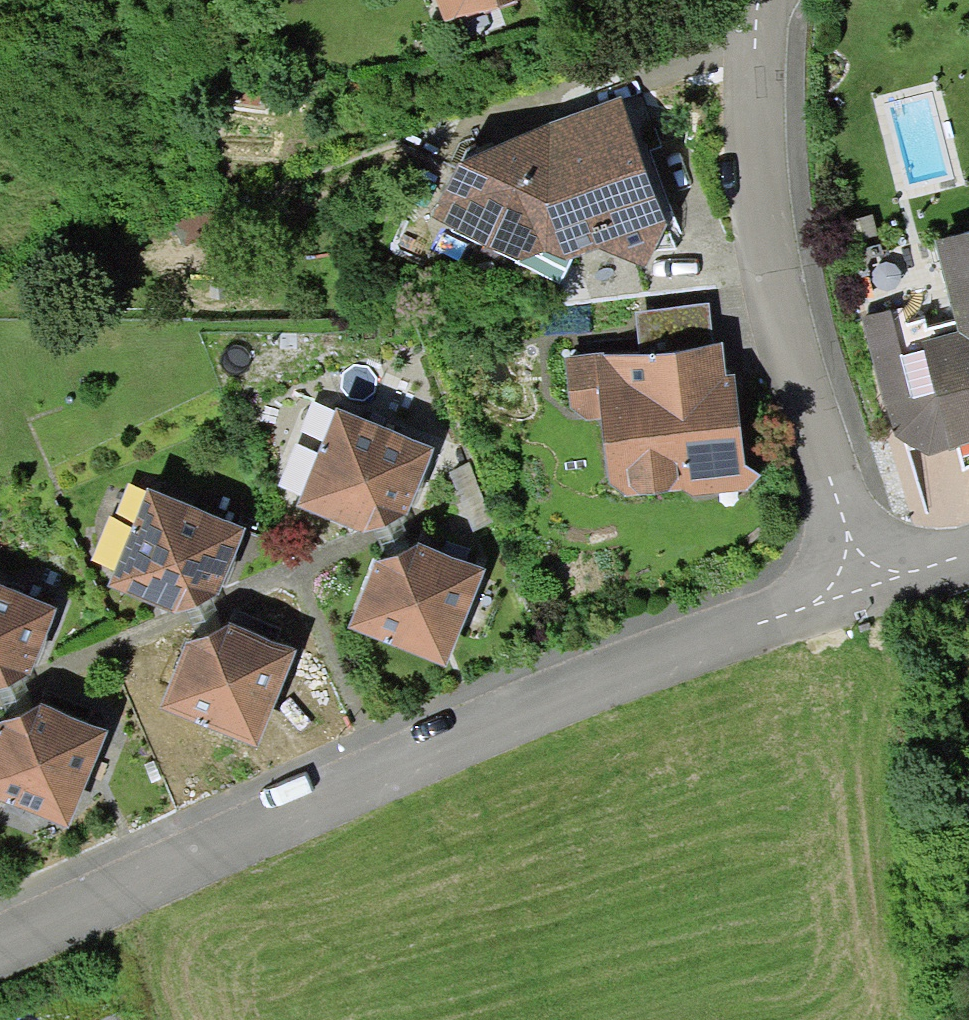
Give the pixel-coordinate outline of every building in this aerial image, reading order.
[(508,0),(437,0),(445,22),(508,0)] [(667,224),(620,96),(549,123),(459,162),(430,216),(516,262),(544,251),(566,260),(572,258),(598,248),(645,268),(667,224)] [(862,317),(896,439),(928,455),(968,443),(968,232),(935,242),(959,330),(899,345),(891,310),(862,317)] [(560,283),(572,258),(566,260),(544,251),(516,262),(560,283)] [(641,352),(714,344),(709,304),(636,312),(641,352)] [(641,352),(565,356),(572,407),(587,419),(601,417),(611,482),(626,496),(683,489),(690,494),(749,488),(761,476),(744,466),(736,375),(726,376),(722,343),(714,344),(641,352)] [(436,449),(337,409),(299,505),(363,533),(406,518),(436,449)] [(470,463),(451,471),(474,531),(494,523),(470,463)] [(244,526),(147,486),(108,583),(175,612),(217,593),(244,526)] [(375,561),(349,627),(446,666),(485,569),(420,546),(375,561)] [(0,583),(0,688),(33,675),(57,606),(0,583)] [(185,645),(158,707),(257,745),(295,649),(231,624),(185,645)] [(69,826),(108,732),(41,703),(0,719),(0,800),(69,826)]
